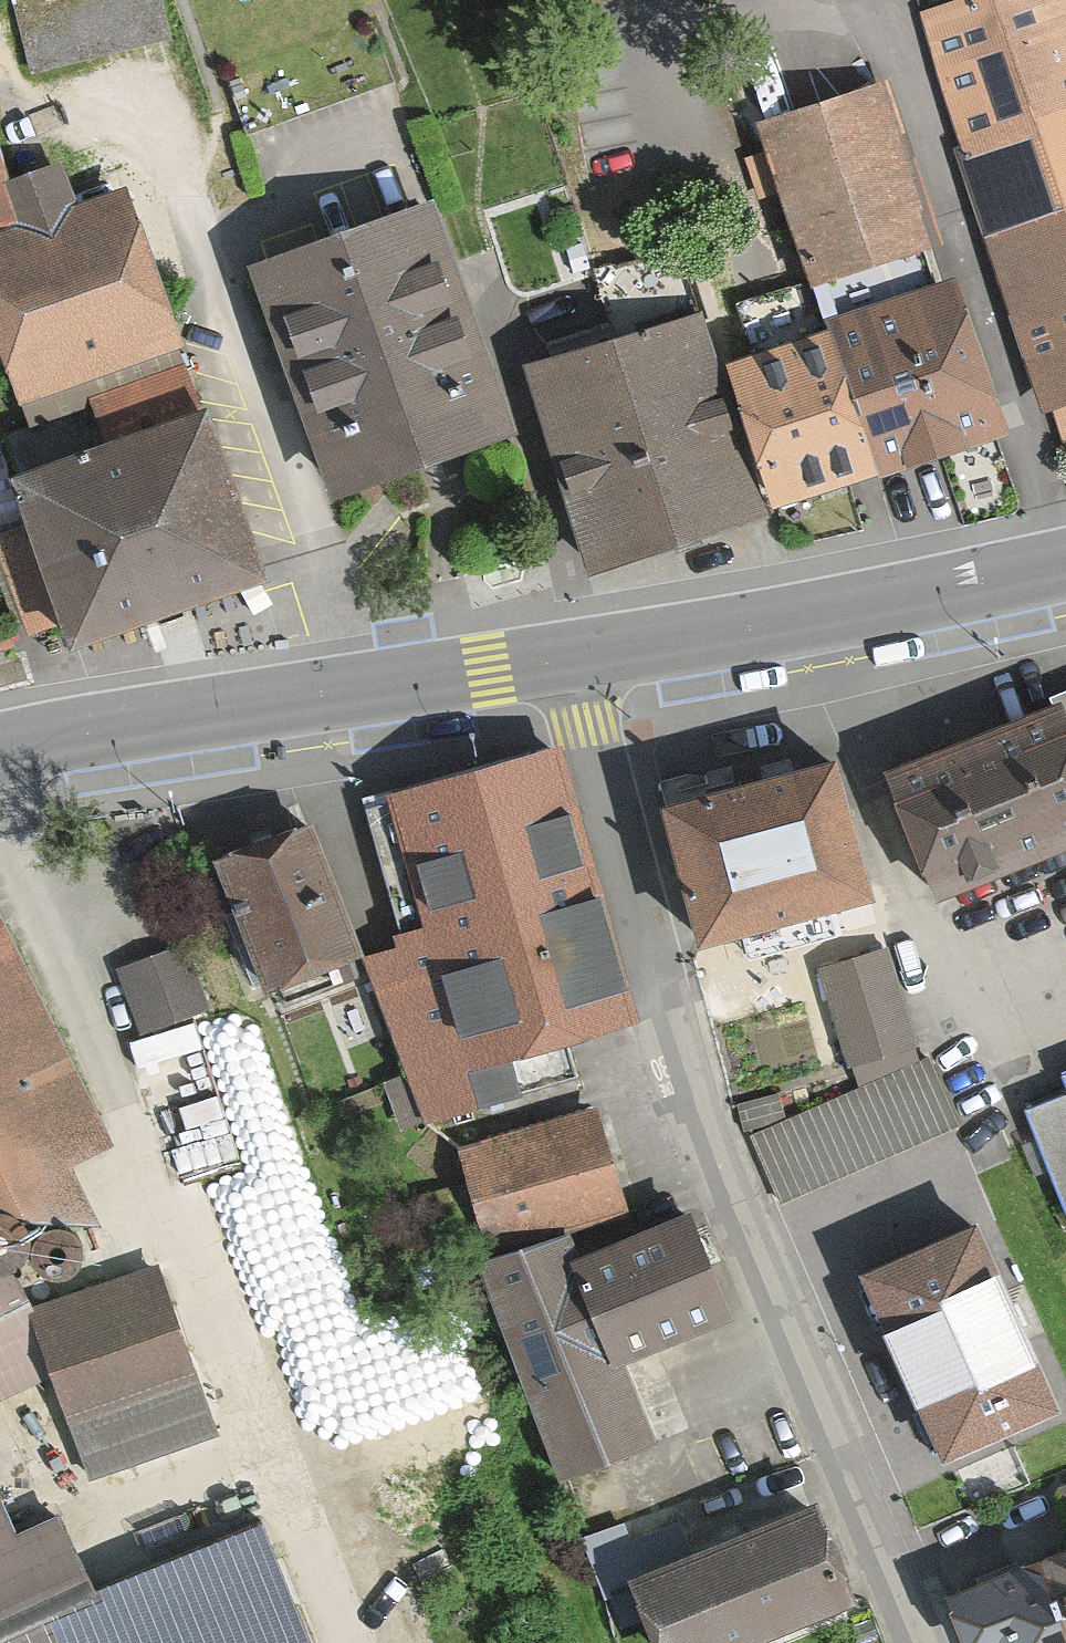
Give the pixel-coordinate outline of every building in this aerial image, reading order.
[(48,77),(172,42),(160,0),(54,0),(28,8),(48,77)] [(986,248),(1065,220),(1065,0),(998,0),(922,26),(966,153),(955,157),(986,248)] [(887,98),(763,140),(818,299),(941,257),(887,98)] [(46,452),(210,395),(140,195),(84,215),(68,167),(10,187),(0,158),(0,322),(46,452)] [(445,215),(271,278),(354,503),(527,440),(445,215)] [(986,248),(1048,427),(1065,421),(1065,220),(986,248)] [(538,374),(605,588),(765,539),(676,251),(597,276),(620,349),(538,374)] [(882,494),(828,338),(811,289),(738,314),(758,372),(734,380),(785,527),(882,494)] [(957,295),(828,338),(882,494),(1010,451),(957,295)] [(228,423),(32,494),(93,659),(288,589),(228,423)] [(887,786),(943,919),(1065,868),(1065,711),(887,786)] [(564,755),(399,805),(441,945),(376,964),(427,1132),(582,1086),(573,1056),(648,1033),(564,755)] [(841,789),(666,835),(703,974),(877,928),(841,789)] [(325,831),(229,867),(277,997),(373,961),(325,831)] [(121,1159),(0,905),(0,1217),(121,1159)] [(192,949),(126,973),(147,1032),(213,1009),(192,949)] [(886,954),(822,979),(860,1076),(926,1051),(886,954)] [(932,1065),(926,1051),(860,1076),(866,1093),(932,1065)] [(961,1134),(932,1065),(866,1093),(754,1143),(784,1211),(961,1134)] [(780,1099),(742,1110),(749,1132),(787,1120),(780,1099)] [(1065,1197),(1065,1107),(1035,1119),(1065,1197)] [(472,1152),(499,1251),(635,1215),(608,1115),(472,1152)] [(583,1238),(490,1275),(576,1490),(671,1453),(639,1373),(751,1329),(707,1221),(594,1266),(583,1238)] [(2,1224),(0,1225),(0,1280),(10,1282),(24,1280),(33,1275),(39,1267),(42,1254),(40,1240),(35,1232),(26,1226),(14,1222),(2,1224)] [(468,1260),(486,1254),(476,1226),(459,1232),(468,1260)] [(864,1291),(886,1342),(899,1336),(933,1414),(920,1420),(947,1480),(1065,1429),(1065,1388),(998,1233),(864,1291)] [(82,1243),(73,1241),(62,1244),(54,1252),(51,1259),(50,1267),(52,1275),(57,1283),(64,1287),(75,1289),(85,1287),(92,1281),(97,1271),(97,1260),(94,1253),(89,1246),(82,1243)] [(25,1284),(0,1295),(0,1409),(61,1380),(98,1488),(225,1444),(166,1272),(39,1315),(25,1284)] [(269,1531),(108,1601),(74,1522),(31,1541),(18,1511),(0,1518),(0,1642),(318,1642),(269,1531)] [(586,1546),(612,1611),(650,1595),(670,1642),(808,1642),(880,1614),(838,1512),(704,1566),(687,1527),(640,1546),(633,1527),(586,1546)] [(1044,1574),(1065,1627),(1065,1565),(1044,1574)] [(965,1605),(981,1642),(1065,1642),(1065,1627),(1044,1574),(965,1605)]
